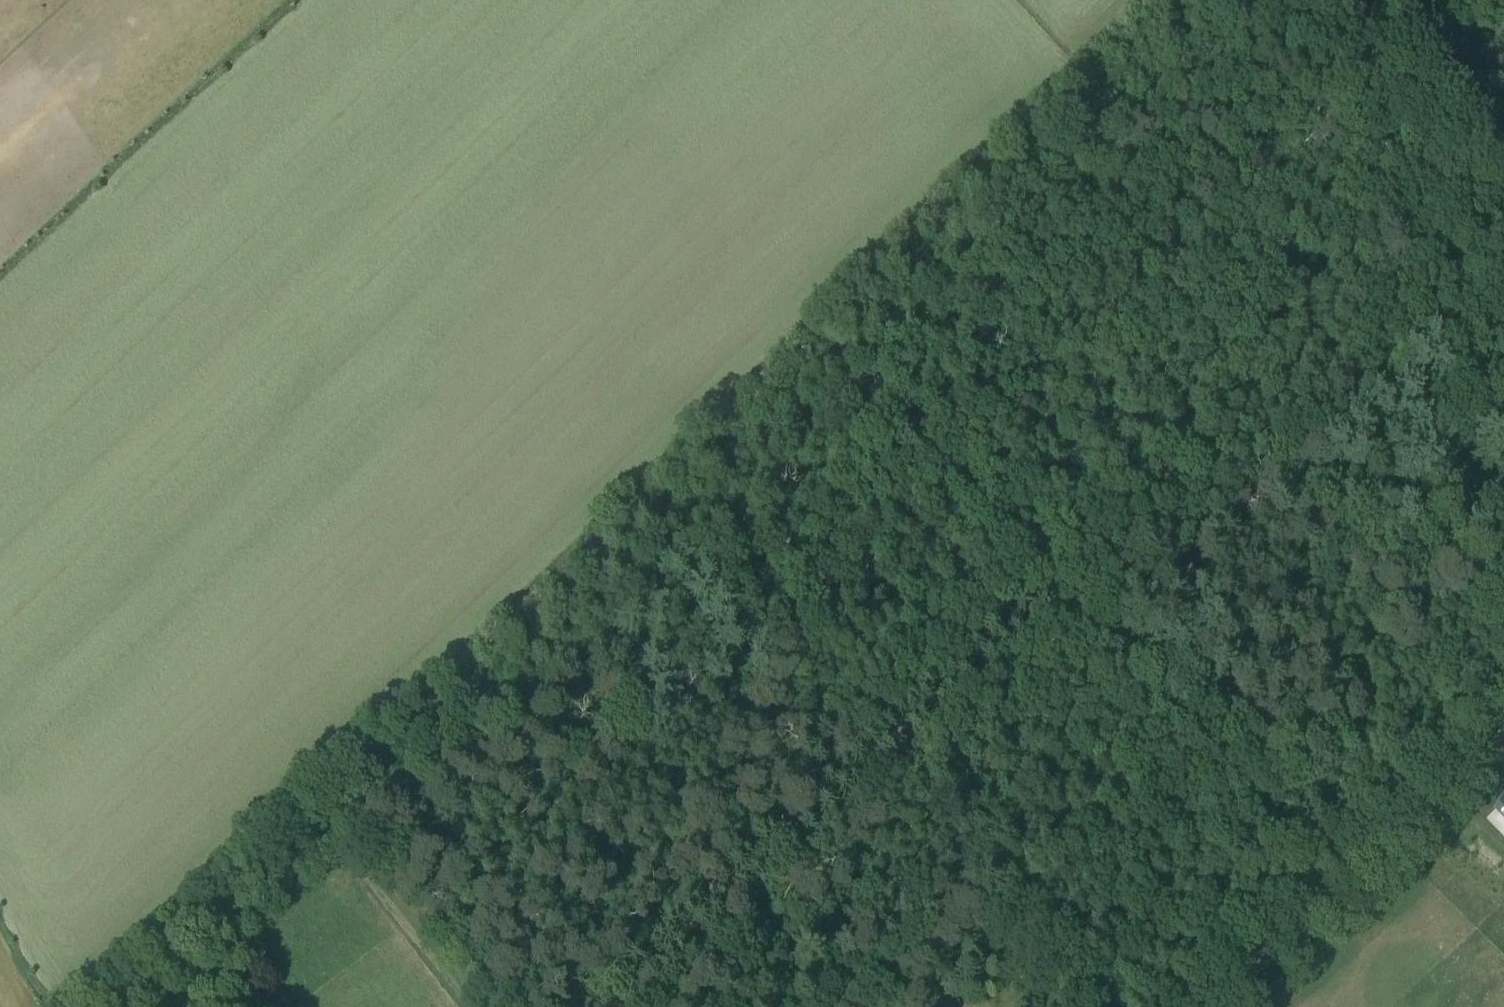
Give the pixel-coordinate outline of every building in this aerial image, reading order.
[(1486,373),(1498,386),(1503,381),(1503,375),(1496,365),(1486,373)] [(1485,806),(1503,826),(1503,788),(1485,806)]
